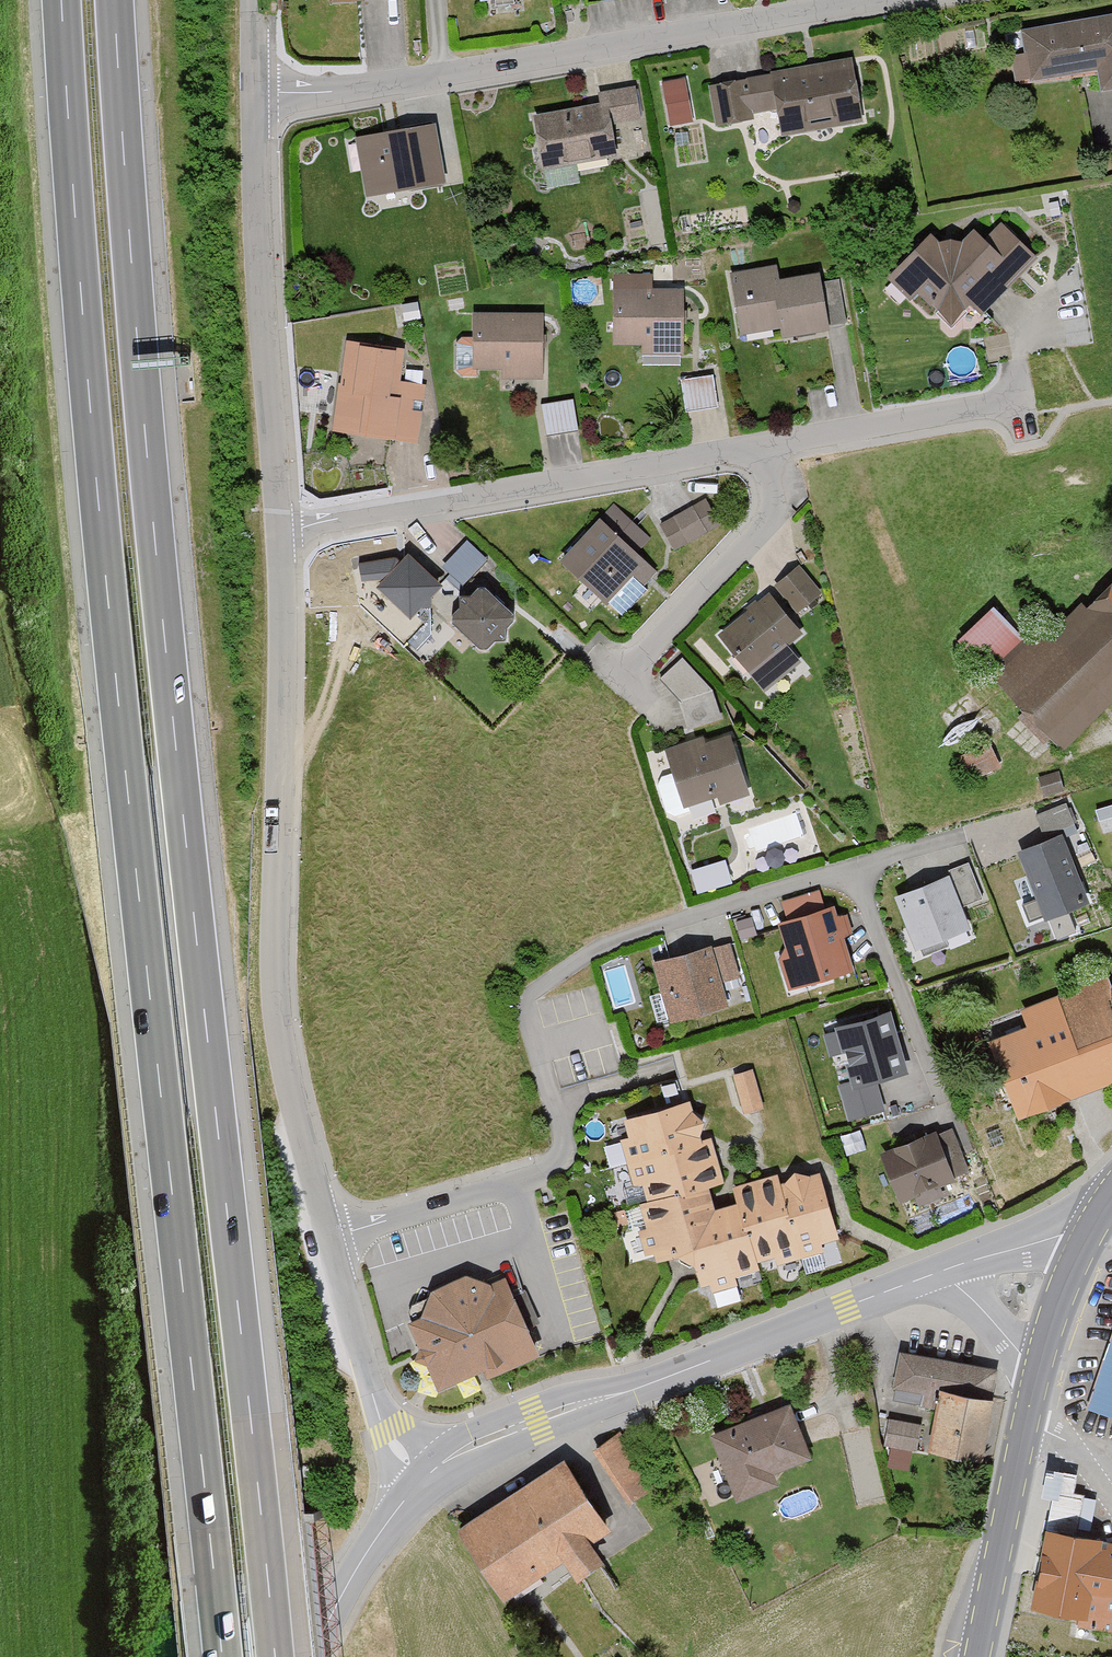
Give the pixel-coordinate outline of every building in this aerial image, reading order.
[(1111,90),(1111,20),(1016,37),(1019,54),(1005,57),(1010,86),(1089,73),(1093,93),(1111,90)] [(857,122),(845,61),(703,88),(711,129),(749,122),(747,116),(770,112),(775,137),(857,122)] [(691,73),(664,76),(669,121),(695,119),(691,73)] [(611,126),(613,144),(619,147),(638,145),(630,90),(594,95),(596,104),(528,114),(536,169),(542,168),(544,186),(574,181),(572,165),(610,159),(605,127),(611,126)] [(440,182),(429,126),(349,141),(360,197),(440,182)] [(967,229),(954,243),(944,238),(935,244),(924,234),(882,280),(905,301),(910,294),(944,325),(964,304),(976,315),(1019,268),(1016,265),(1026,254),(994,225),(980,241),(967,229)] [(843,327),(836,282),(816,286),(814,275),(774,281),(772,269),(726,276),(736,336),(775,330),(777,343),(825,335),(824,330),(843,327)] [(678,357),(679,293),(649,293),(649,278),(610,278),(609,348),(638,348),(638,357),(678,357)] [(467,372),(496,372),(496,380),(537,380),(537,316),(467,316),(467,372)] [(400,384),(397,382),(401,353),(341,345),(330,432),(403,442),(408,400),(422,402),(424,390),(417,389),(419,374),(402,372),(400,384)] [(714,411),(709,377),(677,382),(681,415),(714,411)] [(572,435),(568,402),(537,406),(541,439),(572,435)] [(701,534),(685,507),(654,525),(670,552),(701,534)] [(646,541),(610,509),(597,524),(592,520),(553,564),(618,621),(645,592),(639,587),(652,573),(632,556),(646,541)] [(464,576),(487,553),(469,535),(446,559),(464,576)] [(403,615),(429,587),(400,560),(373,588),(403,615)] [(814,596),(792,568),(769,587),(792,615),(814,596)] [(1084,606),(1078,600),(991,682),(1058,753),(1111,701),(1111,579),(1084,606)] [(507,619),(473,587),(443,619),(477,651),(507,619)] [(797,638),(764,597),(712,638),(745,679),(797,638)] [(1017,641),(986,609),(951,643),(982,675),(1017,641)] [(717,722),(708,694),(674,704),(682,732),(717,722)] [(712,797),(715,807),(743,797),(722,739),(703,746),(700,738),(657,753),(677,810),(712,797)] [(995,767),(983,744),(950,760),(962,783),(995,767)] [(1056,788),(1052,773),(1032,779),(1037,794),(1056,788)] [(1066,823),(1061,807),(1033,817),(1038,833),(1066,823)] [(1082,902),(1057,836),(1013,853),(1038,919),(1082,902)] [(700,888),(735,877),(727,853),(692,864),(700,888)] [(976,899),(962,866),(945,873),(959,906),(976,899)] [(965,934),(940,877),(887,900),(911,957),(965,934)] [(772,926),(779,950),(773,961),(782,992),(847,973),(837,940),(847,937),(841,916),(829,920),(826,908),(819,910),(814,894),(776,905),(781,923),(772,926)] [(732,979),(724,949),(708,953),(707,948),(647,964),(663,1024),(722,1008),(716,983),(732,979)] [(1106,1013),(1107,990),(1096,962),(1063,974),(1070,993),(1018,1012),(1025,1031),(986,1045),(1013,1121),(1111,1085),(1111,1011),(1106,1013)] [(906,1073),(889,1015),(839,1030),(856,1087),(906,1073)] [(752,1070),(735,1075),(745,1111),(762,1106),(752,1070)] [(731,1203),(711,1209),(704,1188),(719,1184),(705,1140),(696,1142),(693,1132),(698,1121),(687,1113),(683,1102),(619,1122),(624,1139),(615,1141),(629,1188),(636,1186),(641,1203),(635,1205),(643,1231),(633,1234),(640,1256),(648,1254),(651,1263),(673,1256),(684,1253),(688,1266),(695,1289),(704,1287),(707,1296),(735,1288),(732,1278),(753,1272),(750,1264),(772,1257),(775,1267),(819,1254),(817,1245),(834,1240),(813,1172),(802,1176),(788,1171),(779,1183),(774,1184),(771,1174),(726,1188),(731,1203)] [(965,1175),(946,1132),(932,1138),(929,1132),(874,1156),(895,1205),(909,1199),(914,1211),(945,1198),(940,1186),(965,1175)] [(498,1281),(483,1287),(460,1278),(423,1294),(414,1318),(401,1324),(429,1392),(477,1372),(480,1379),(530,1358),(498,1281)] [(1082,1411),(1111,1421),(1111,1323),(1082,1411)] [(975,1464),(992,1372),(895,1354),(888,1390),(932,1398),(922,1454),(975,1464)] [(806,1462),(784,1406),(704,1437),(730,1503),(772,1487),(768,1476),(806,1462)] [(911,1452),(915,1429),(885,1422),(880,1445),(911,1452)] [(649,1493),(613,1436),(586,1453),(623,1509),(649,1493)] [(602,1533),(556,1462),(449,1532),(496,1604),(556,1565),(568,1583),(595,1566),(581,1546),(602,1533)] [(1111,1631),(1111,1542),(1089,1537),(1096,1501),(1084,1498),(1085,1495),(1074,1493),(1078,1474),(1045,1468),(1040,1498),(1051,1500),(1030,1608),(1079,1617),(1077,1625),(1111,1631)]
